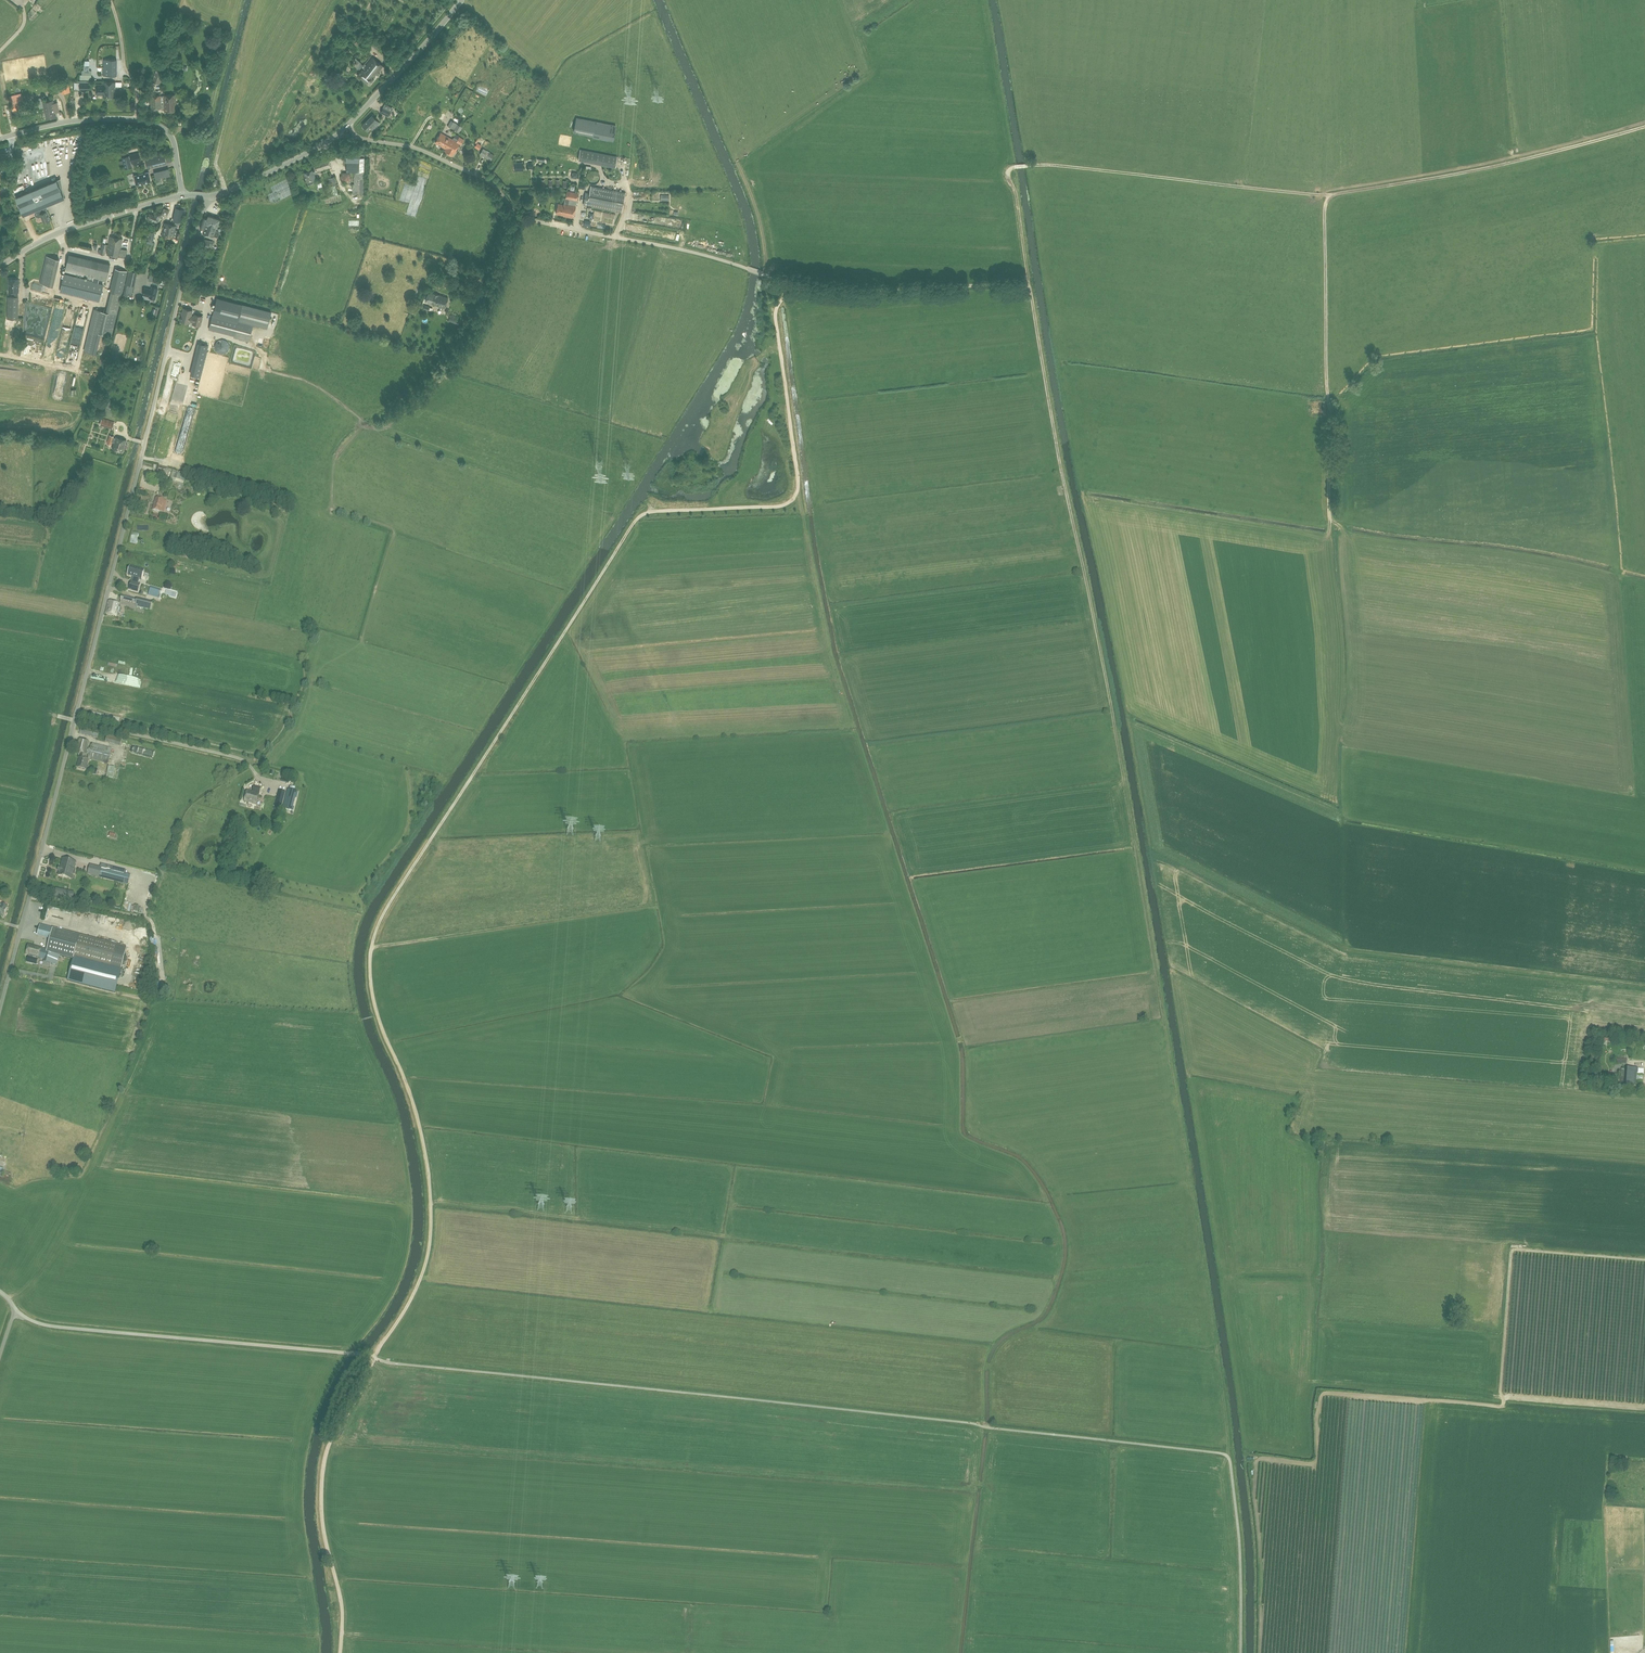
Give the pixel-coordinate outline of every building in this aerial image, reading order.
[(359,47),(364,40),(358,35),(352,42),(359,47)] [(370,44),(378,50),(382,45),(374,38),(370,44)] [(361,47),(350,58),(357,65),(368,54),(361,47)] [(373,78),(376,75),(378,76),(380,74),(378,72),(383,66),(373,58),(364,69),(363,69),(358,75),(369,84),(374,78),(373,78)] [(117,59),(103,59),(103,76),(116,76),(117,59)] [(160,83),(163,73),(156,70),(152,81),(160,83)] [(70,92),(68,80),(60,82),(62,93),(70,92)] [(332,85),(342,89),(344,84),(334,80),(332,85)] [(90,91),(90,82),(80,82),(80,91),(90,91)] [(103,82),(103,84),(96,84),(96,95),(103,95),(103,97),(107,97),(107,90),(106,90),(106,82),(103,82)] [(107,97),(115,97),(115,94),(116,94),(116,92),(119,92),(119,87),(122,87),(122,82),(115,82),(106,82),(106,90),(107,90),(107,97)] [(26,110),(22,94),(22,93),(9,96),(13,112),(26,110)] [(161,96),(161,95),(150,96),(151,109),(164,108),(164,111),(177,111),(176,95),(163,95),(163,96),(161,96)] [(53,100),(43,102),(46,118),(56,116),(55,112),(59,112),(57,103),(54,103),(53,100)] [(383,108),(380,113),(389,116),(391,112),(383,108)] [(372,130),(379,123),(372,116),(363,125),(368,130),(371,128),(372,130)] [(594,135),(595,134),(614,138),(617,126),(577,118),(575,131),(594,135)] [(463,127),(458,124),(451,120),(448,126),(460,133),(463,127)] [(459,144),(461,140),(458,138),(460,136),(455,133),(452,139),(441,133),(435,143),(446,149),(445,151),(453,156),(459,144)] [(579,160),(616,167),(618,157),(581,149),(579,160)] [(129,156),(132,164),(141,161),(139,153),(129,156)] [(167,165),(164,153),(145,158),(148,169),(167,165)] [(346,154),(346,164),(346,171),(354,172),(354,176),(354,184),(352,184),(352,188),(352,194),(364,194),(364,158),(360,158),(360,154),(346,154)] [(122,160),(119,161),(121,167),(124,166),(125,170),(129,169),(132,167),(132,164),(129,156),(121,158),(122,160)] [(321,172),(321,171),(331,168),(328,157),(312,163),(314,169),(312,170),(304,173),(307,183),(308,186),(317,183),(314,174),(321,172)] [(515,172),(523,172),(523,163),(515,163),(515,172)] [(590,180),(597,174),(592,169),(585,176),(590,180)] [(169,170),(154,173),(156,180),(171,177),(169,170)] [(148,172),(134,176),(136,185),(151,182),(148,172)] [(57,180),(16,197),(23,215),(38,209),(36,211),(35,211),(35,212),(34,212),(34,213),(34,214),(35,215),(35,216),(36,217),(37,218),(38,218),(39,218),(41,217),(43,222),(50,220),(47,211),(46,211),(47,209),(47,208),(47,206),(46,205),(64,197),(57,180)] [(591,186),(590,193),(586,192),(583,204),(622,213),(626,193),(591,186)] [(567,191),(565,198),(564,203),(564,204),(558,203),(556,214),(564,215),(564,216),(573,218),(576,206),(568,204),(569,199),(577,201),(579,193),(567,191)] [(173,221),(181,223),(184,209),(175,207),(173,221)] [(149,213),(147,218),(159,222),(162,215),(154,212),(153,215),(149,213)] [(202,233),(213,237),(213,236),(218,238),(220,232),(215,230),(215,228),(214,227),(214,226),(217,227),(220,219),(208,215),(207,219),(204,218),(200,228),(204,229),(202,233)] [(162,236),(174,238),(180,239),(181,233),(177,232),(177,230),(175,229),(176,225),(164,223),(162,236)] [(119,257),(123,239),(110,236),(108,245),(107,244),(102,243),(100,254),(105,254),(106,250),(107,250),(107,254),(119,257)] [(195,245),(201,247),(200,250),(206,252),(206,248),(208,248),(211,249),(213,241),(210,241),(197,237),(195,245)] [(69,254),(65,272),(88,277),(87,279),(64,274),(60,292),(99,302),(104,281),(106,282),(110,264),(69,254)] [(39,283),(53,286),(60,259),(46,256),(39,283)] [(115,266),(113,275),(112,275),(110,281),(122,284),(124,277),(122,277),(124,269),(115,266)] [(135,286),(134,286),(137,272),(129,270),(123,294),(132,296),(135,286)] [(161,277),(155,276),(153,281),(153,283),(159,285),(161,277)] [(19,279),(9,279),(9,292),(14,292),(14,296),(18,296),(18,292),(19,292),(19,279)] [(151,289),(145,287),(143,295),(149,297),(150,298),(151,299),(153,299),(154,298),(155,299),(157,291),(158,288),(151,286),(151,289)] [(111,291),(106,312),(94,309),(84,351),(96,354),(101,333),(112,336),(122,293),(111,291)] [(426,301),(430,303),(429,303),(445,308),(448,298),(433,293),(433,294),(429,292),(426,301)] [(7,296),(7,318),(18,318),(18,296),(14,296),(7,296)] [(217,297),(216,301),(213,312),(236,318),(239,319),(238,320),(238,321),(253,325),(267,328),(272,312),(242,304),(240,303),(217,297)] [(194,310),(199,311),(199,308),(203,309),(204,301),(196,300),(194,310)] [(191,316),(193,310),(183,308),(180,321),(189,323),(190,321),(193,322),(192,324),(200,326),(202,316),(195,314),(194,316),(191,316)] [(460,325),(462,318),(451,314),(448,322),(460,325)] [(238,321),(212,315),(208,329),(234,336),(233,338),(249,342),(253,325),(238,321)] [(74,329),(68,353),(75,355),(82,331),(74,329)] [(199,343),(191,374),(200,376),(208,345),(199,343)] [(175,408),(179,391),(174,390),(171,407),(175,408)] [(111,414),(112,409),(110,409),(111,401),(106,400),(104,413),(111,414)] [(100,424),(112,428),(114,422),(102,417),(100,424)] [(78,435),(87,438),(89,433),(81,429),(78,435)] [(115,437),(115,438),(113,437),(114,436),(109,435),(107,443),(111,445),(112,442),(114,442),(112,448),(123,452),(126,440),(115,437)] [(168,467),(158,465),(156,474),(165,477),(168,467)] [(184,484),(186,476),(172,471),(170,479),(184,484)] [(164,500),(156,498),(153,510),(161,512),(164,500)] [(138,583),(139,578),(141,578),(144,570),(131,566),(128,575),(134,576),(132,581),(131,581),(129,589),(138,592),(140,584),(138,583)] [(137,598),(136,598),(122,595),(120,599),(135,603),(137,607),(150,610),(152,602),(137,598)] [(119,603),(108,601),(105,614),(116,616),(119,603)] [(81,727),(80,733),(97,738),(99,731),(81,727)] [(78,738),(75,752),(81,753),(80,757),(77,767),(86,770),(89,760),(84,759),(86,754),(88,755),(87,758),(108,764),(112,748),(91,743),(90,747),(88,747),(90,741),(78,738)] [(108,766),(106,776),(113,778),(115,767),(108,766)] [(247,790),(244,801),(248,802),(252,803),(256,805),(257,800),(257,798),(258,798),(261,788),(254,786),(253,792),(247,790)] [(288,789),(283,808),(292,810),(296,791),(288,789)] [(279,790),(274,806),(281,808),(285,791),(279,790)] [(60,867),(58,867),(57,871),(59,872),(58,875),(69,878),(68,878),(72,879),(76,862),(75,862),(66,859),(63,858),(62,863),(60,867)] [(90,864),(87,874),(128,884),(130,874),(125,873),(106,868),(106,865),(100,864),(100,866),(90,864)] [(74,893),(56,889),(54,897),(72,901),(74,893)] [(28,944),(25,954),(29,955),(27,962),(36,964),(38,960),(38,958),(39,957),(44,959),(43,961),(50,963),(56,965),(59,955),(65,957),(73,959),(68,979),(67,980),(115,993),(116,990),(121,969),(110,966),(116,944),(86,936),(56,928),(41,924),(38,935),(49,938),(46,949),(41,948),(41,947),(28,944)] [(1636,1084),(1636,1080),(1637,1074),(1637,1068),(1622,1067),(1620,1082),(1636,1084)] [(1606,1074),(1589,1073),(1588,1083),(1605,1084),(1606,1074)]
